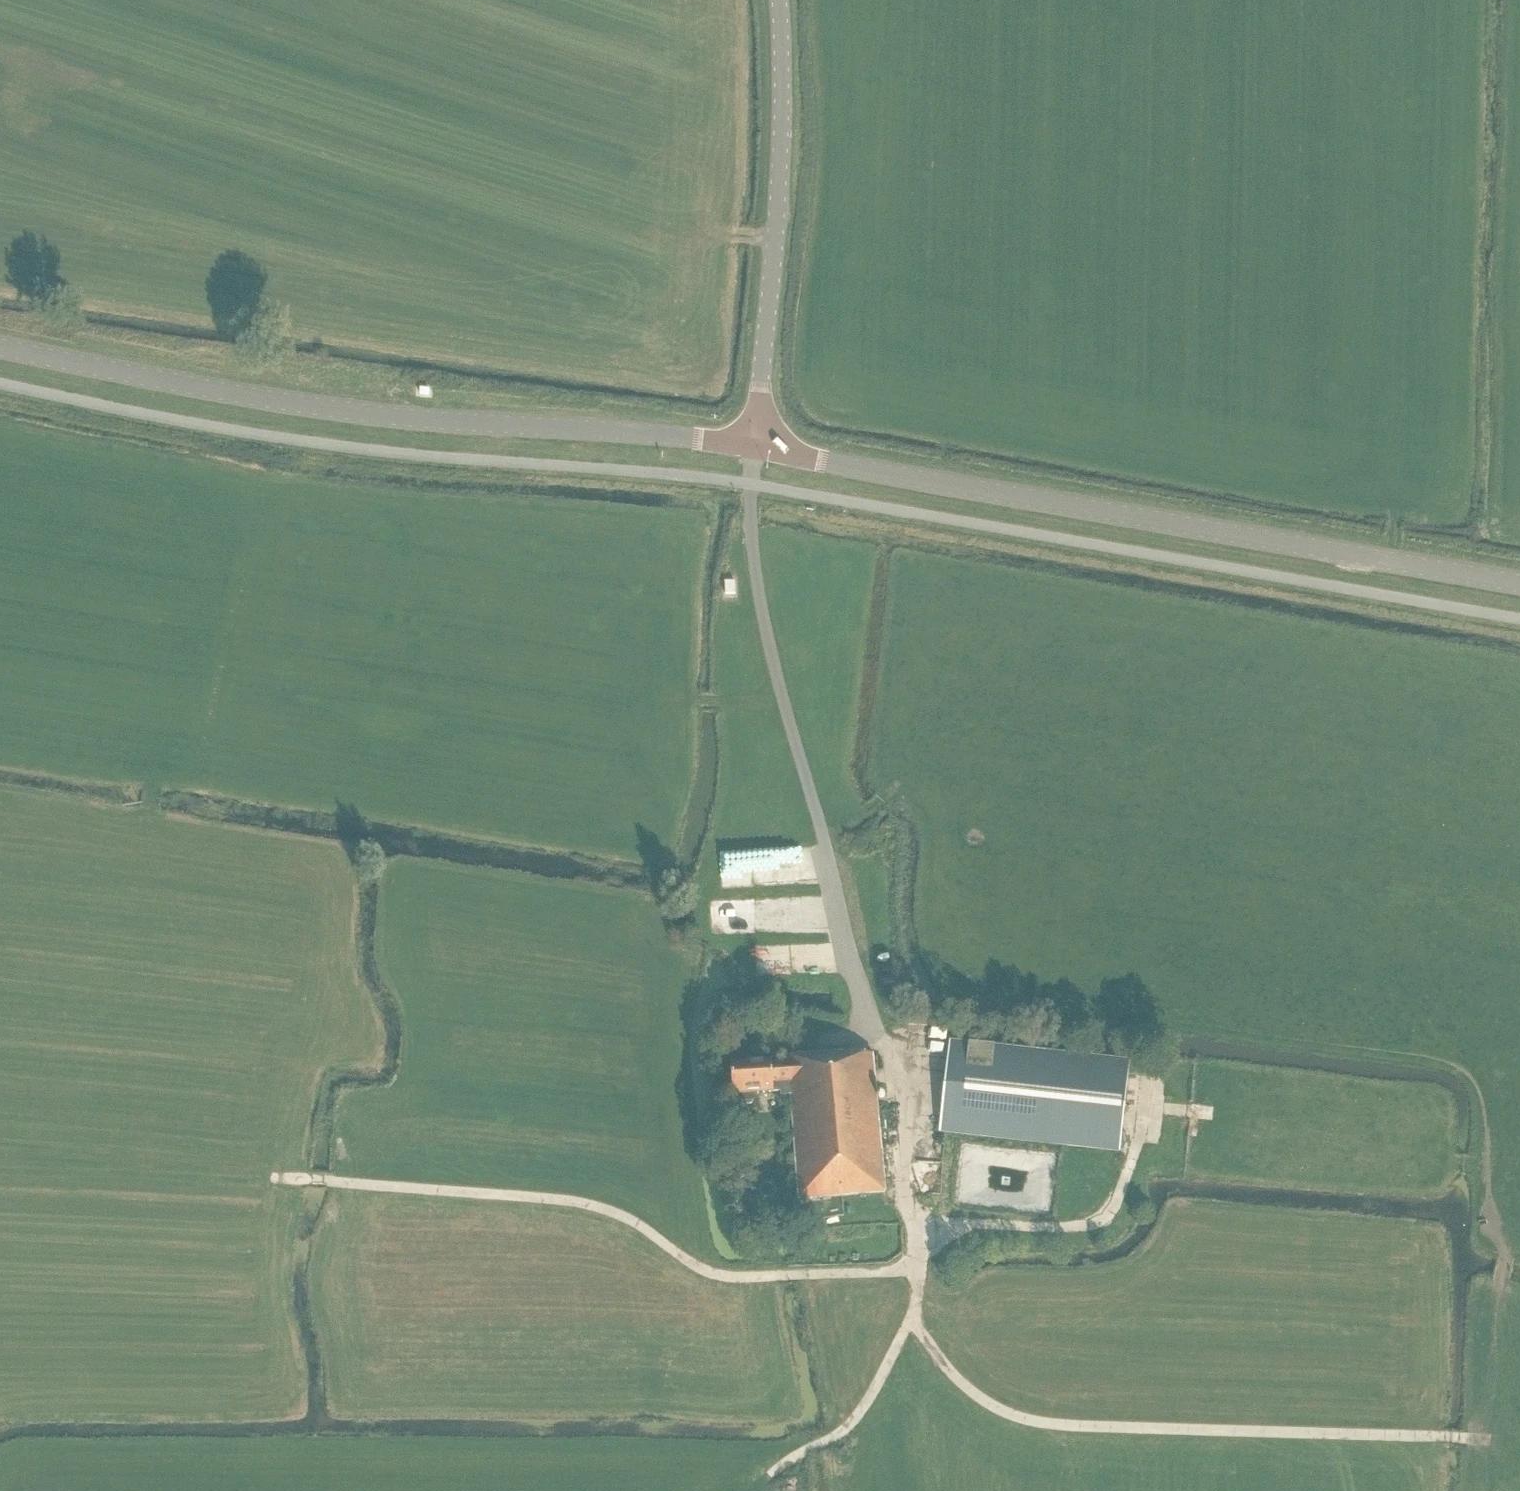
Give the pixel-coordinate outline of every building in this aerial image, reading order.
[(939,1131),(1119,1151),(1129,1061),(948,1041),(939,1131)] [(730,1065),(732,1096),(735,1096),(735,1102),(738,1104),(750,1103),(752,1100),(752,1095),(773,1093),(772,1085),(789,1084),(789,1094),(790,1094),(799,1199),(884,1193),(872,1054),(849,1056),(849,1054),(787,1058),(787,1065),(771,1066),(771,1063),(730,1065)]
